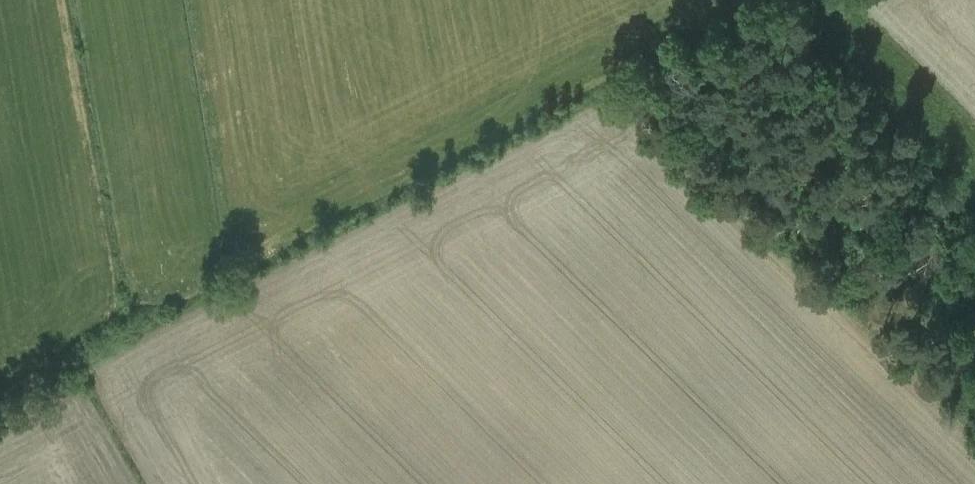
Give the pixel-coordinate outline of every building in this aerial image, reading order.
[(960,319),(974,334),(974,304),(960,319)]
